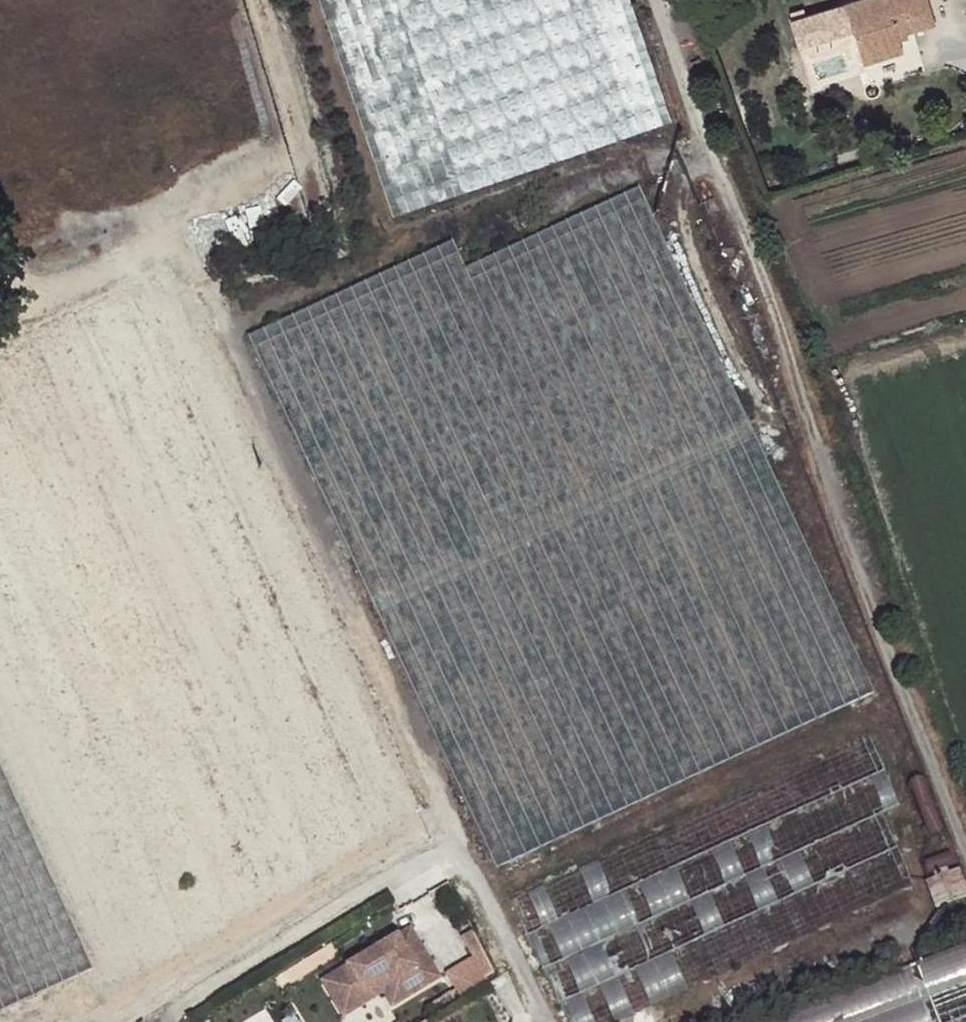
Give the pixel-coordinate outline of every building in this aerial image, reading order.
[(391,225),(669,131),(625,0),(315,0),(391,225)] [(842,5),(860,65),(897,54),(894,42),(892,37),(901,35),(930,26),(922,0),(860,0),(842,5)] [(447,244),(242,340),(476,839),(494,877),(875,700),(638,195),(462,276),(447,244)] [(511,904),(566,1021),(617,1021),(911,886),(880,818),(899,809),(866,739),(511,904)] [(79,954),(0,776),(0,990),(79,954)] [(936,903),(965,898),(965,870),(965,863),(930,868),(936,903)] [(346,998),(332,975),(321,981),(342,1017),(383,992),(391,1006),(439,977),(409,928),(396,936),(415,967),(392,981),(387,974),(346,998)] [(396,936),(332,975),(346,998),(387,974),(392,981),(415,967),(396,936)] [(754,1021),(965,1021),(965,943),(754,1021)] [(483,954),(449,965),(458,989),(491,978),(483,954)]
